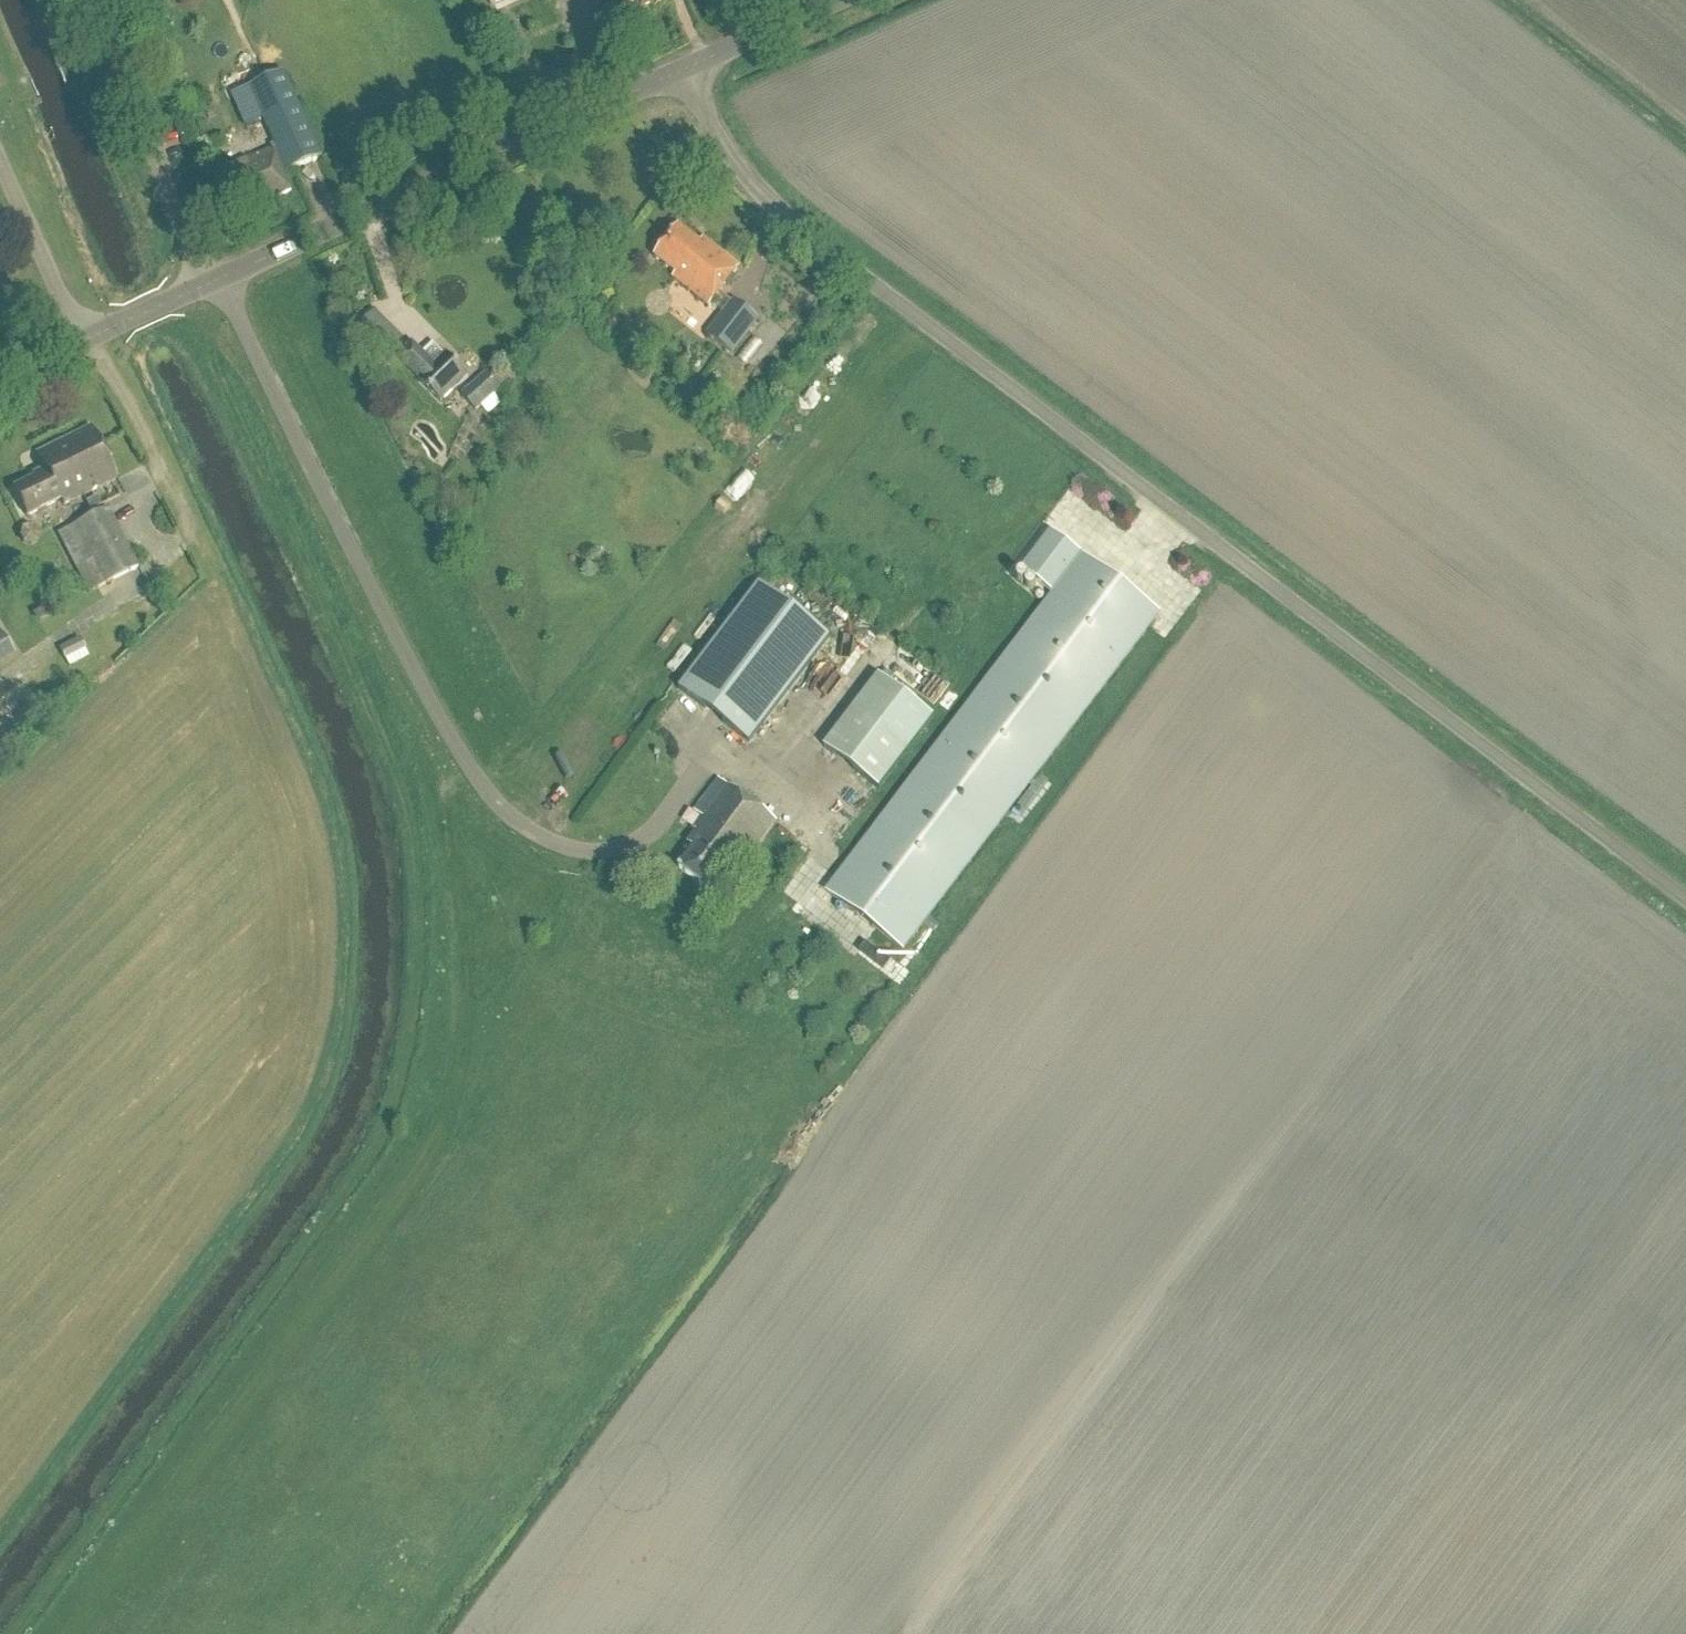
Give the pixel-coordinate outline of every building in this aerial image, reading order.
[(491,10),(513,0),(487,0),(491,10)] [(196,197),(211,227),(231,219),(232,223),(291,196),(284,179),(318,164),(280,76),(230,99),(243,129),(260,121),(273,150),(232,169),(235,176),(216,185),(217,188),(196,197)] [(701,242),(698,246),(677,229),(653,259),(674,276),(670,281),(706,310),(737,271),(701,242)] [(732,299),(705,334),(731,354),(758,320),(732,299)] [(403,343),(374,314),(357,332),(385,360),(403,343)] [(861,341),(873,349),(882,336),(870,327),(861,341)] [(420,382),(441,403),(468,377),(447,355),(446,356),(433,343),(423,353),(413,343),(398,357),(421,381),(420,382)] [(458,396),(473,413),(496,392),(481,375),(458,396)] [(8,490),(21,516),(55,500),(59,508),(113,482),(87,429),(32,455),(39,470),(27,476),(29,480),(8,490)] [(85,595),(138,570),(135,564),(116,527),(108,511),(57,536),(85,595)] [(908,788),(983,845),(1159,615),(1051,534),(1023,571),(1055,595),(908,788)] [(759,586),(679,692),(749,745),(830,640),(759,586)] [(0,637),(0,665),(12,657),(0,637)] [(79,641),(67,647),(59,651),(59,652),(64,662),(85,651),(79,641)] [(824,749),(878,791),(933,718),(879,677),(824,749)] [(680,873),(710,896),(728,872),(743,872),(777,826),(720,783),(696,814),(703,820),(693,833),(697,837),(687,849),(694,854),(680,873)] [(983,845),(908,788),(827,894),(903,951),(983,845)]
